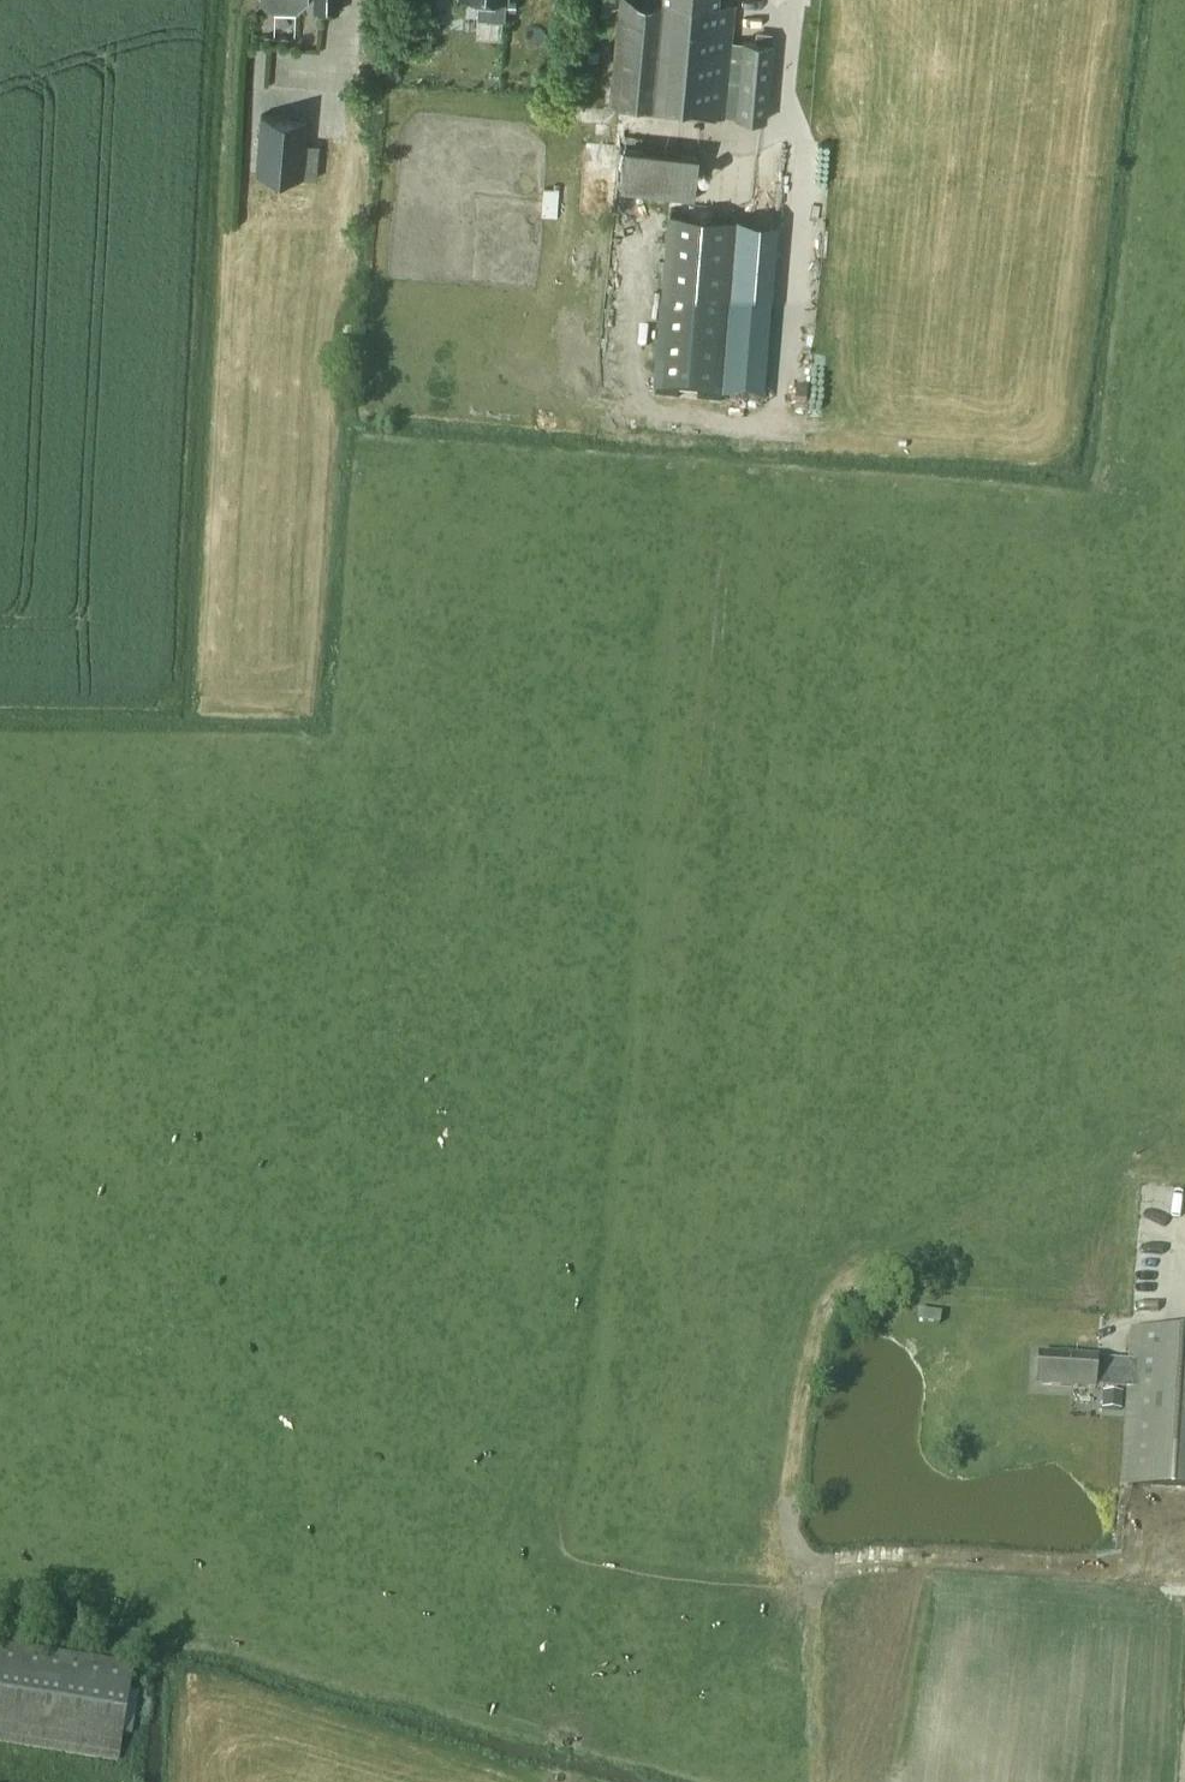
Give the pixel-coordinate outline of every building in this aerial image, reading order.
[(264,2),(268,6),(273,9),(279,9),(296,9),(307,0),(263,0),(264,2)] [(314,10),(338,11),(339,0),(314,0),(314,10)] [(477,16),(504,18),(505,0),(478,0),(477,16)] [(724,113),(735,114),(735,116),(767,119),(774,42),(742,39),(741,51),(730,50),(734,1),(722,0),(619,0),(609,103),(724,114),(724,113)] [(308,117),(260,113),(255,173),(316,177),(319,143),(306,142),(308,117)] [(620,191),(695,199),(700,153),(625,145),(620,191)] [(772,212),(674,204),(659,388),(757,395),(772,212)] [(1184,1491),(1184,1333),(1132,1330),(1130,1361),(1099,1359),(1099,1358),(1040,1354),(1038,1385),(1097,1389),(1097,1387),(1128,1389),(1122,1487),(1184,1491)] [(1104,1393),(1102,1410),(1122,1411),(1123,1394),(1104,1393)] [(117,1762),(133,1666),(0,1644),(0,1743),(117,1762)]
